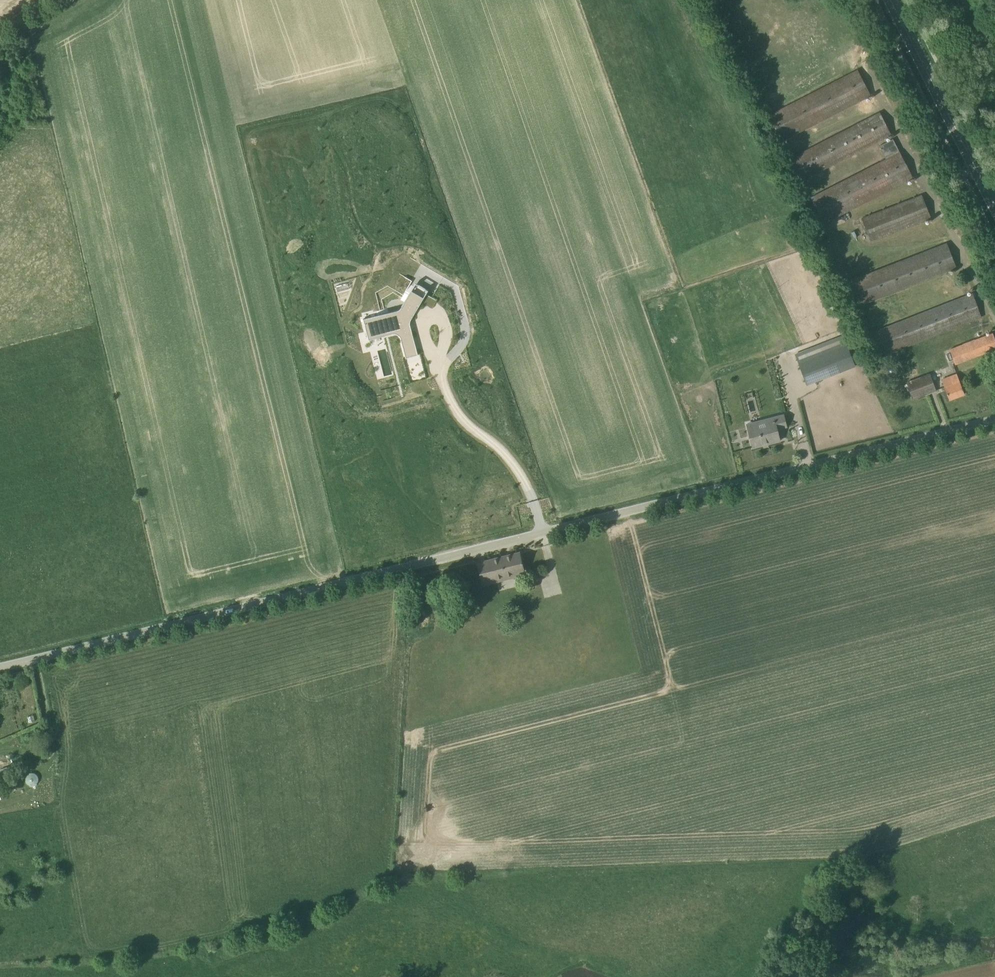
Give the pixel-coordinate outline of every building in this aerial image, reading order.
[(782,140),(862,99),(871,95),(858,70),(769,115),(782,140)] [(802,180),(882,139),(891,134),(880,113),(791,158),(802,180)] [(824,223),(904,182),(913,177),(893,138),(879,146),(886,158),(811,197),(824,223)] [(871,241),(922,221),(931,217),(922,195),(862,219),(871,241)] [(832,260),(841,257),(834,240),(825,243),(832,260)] [(852,308),(947,271),(957,267),(947,243),(843,284),(852,308)] [(368,327),(366,328),(367,331),(366,331),(369,340),(373,339),(372,337),(383,335),(382,332),(383,332),(382,328),(388,327),(389,331),(390,333),(404,329),(405,329),(406,328),(406,327),(412,318),(413,316),(426,294),(413,286),(407,298),(401,307),(401,308),(400,308),(399,309),(398,310),(397,310),(374,316),(375,318),(374,318),(376,323),(376,322),(376,325),(368,327)] [(877,358),(982,317),(972,293),(868,333),(877,358)] [(412,330),(400,333),(401,340),(406,358),(407,358),(406,356),(417,354),(418,355),(414,337),(412,330)] [(984,337),(950,349),(955,364),(994,349),(994,338),(993,333),(984,337)] [(806,384),(856,365),(848,343),(823,353),(820,344),(795,354),(806,384)] [(898,361),(900,368),(915,363),(913,357),(898,361)] [(930,373),(921,376),(906,382),(913,399),(936,390),(930,373)] [(949,399),(965,393),(957,373),(941,379),(949,399)] [(753,447),(780,441),(777,429),(787,426),(784,415),(761,420),(763,425),(748,429),(753,447)] [(483,582),(525,572),(520,552),(478,563),(483,582)]
